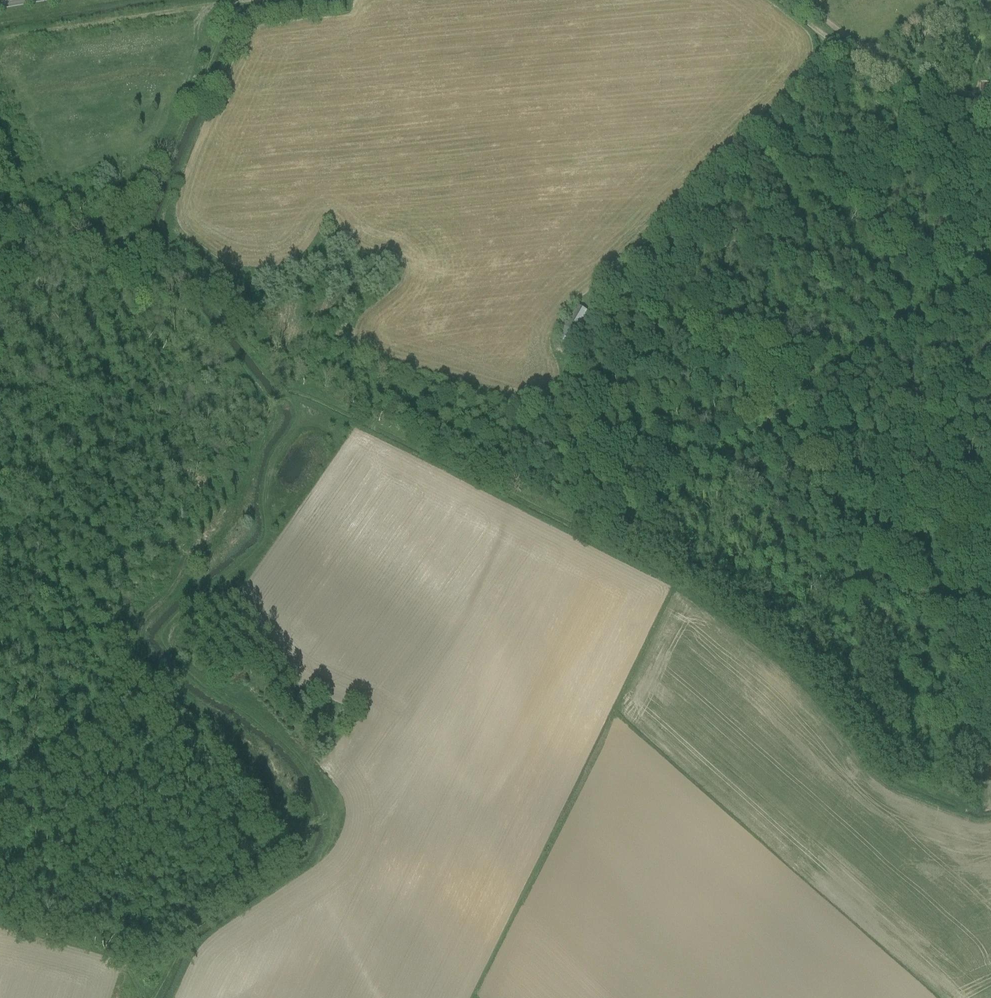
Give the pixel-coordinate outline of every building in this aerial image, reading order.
[(575,304),(556,338),(571,346),(590,312),(575,304)]
